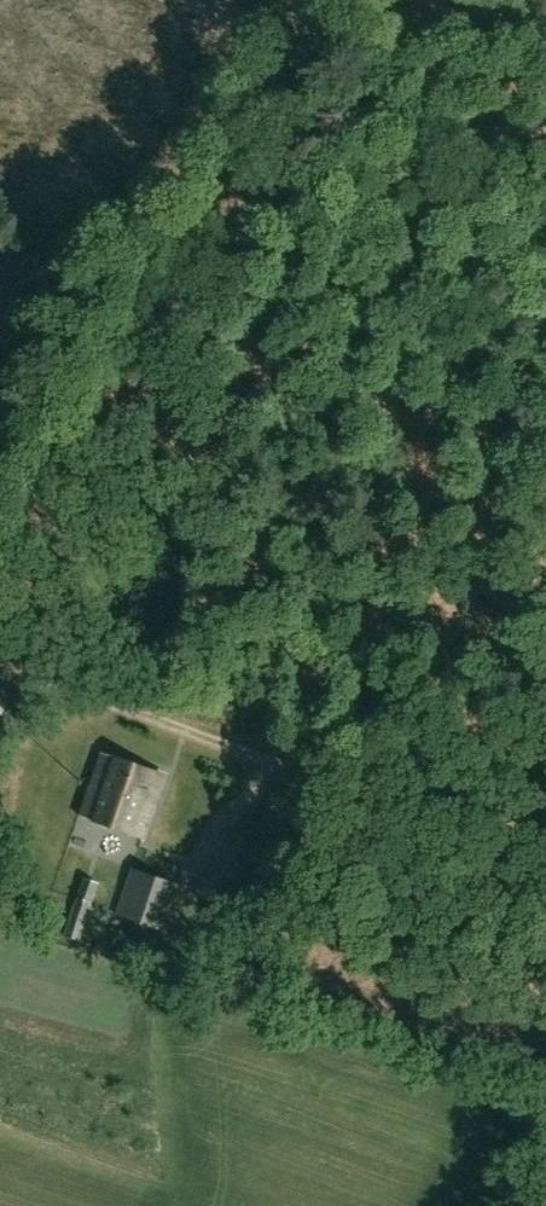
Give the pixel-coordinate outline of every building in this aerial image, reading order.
[(141,837),(161,775),(128,764),(99,755),(78,816),(141,837)] [(259,849),(232,834),(197,896),(224,911),(259,849)] [(160,931),(176,884),(131,868),(115,916),(160,931)] [(79,940),(98,884),(81,878),(61,935),(79,940)]
